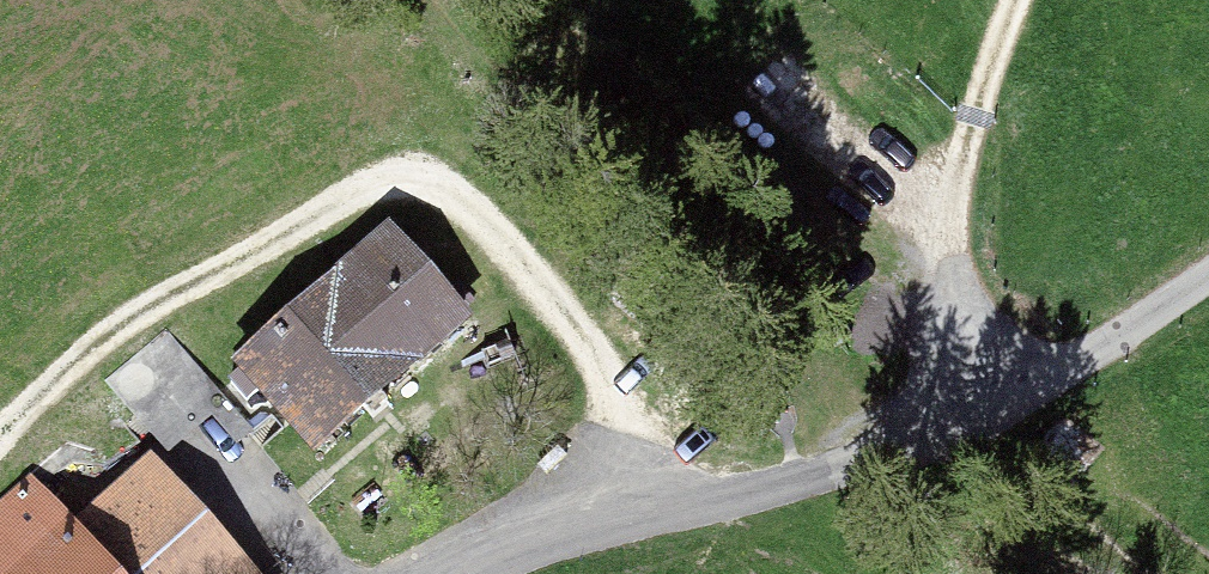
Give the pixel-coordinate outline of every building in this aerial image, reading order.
[(413,233),(345,289),(432,396),(501,340),(413,233)] [(333,477),(432,396),(345,289),(245,370),(333,477)] [(161,335),(102,385),(153,445),(212,394),(161,335)] [(29,486),(0,512),(0,573),(236,573),(149,478),(79,542),(29,486)]
